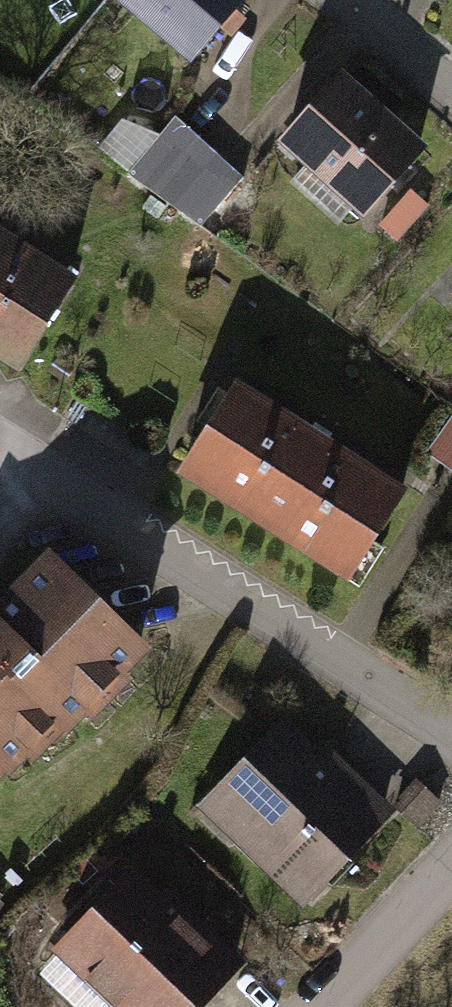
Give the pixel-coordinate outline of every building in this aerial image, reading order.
[(251,0),(120,0),(193,65),(251,0)] [(432,150),(338,75),(281,145),(374,221),(432,150)] [(184,116),(136,167),(203,229),(251,178),(184,116)] [(0,231),(0,344),(27,361),(78,281),(0,231)] [(405,486),(236,379),(179,468),(348,575),(405,486)] [(0,593),(0,772),(157,645),(70,537),(0,593)] [(309,716),(220,805),(316,902),(406,813),(309,716)] [(141,854),(55,945),(121,1006),(220,1006),(237,991),(244,952),(141,854)]
